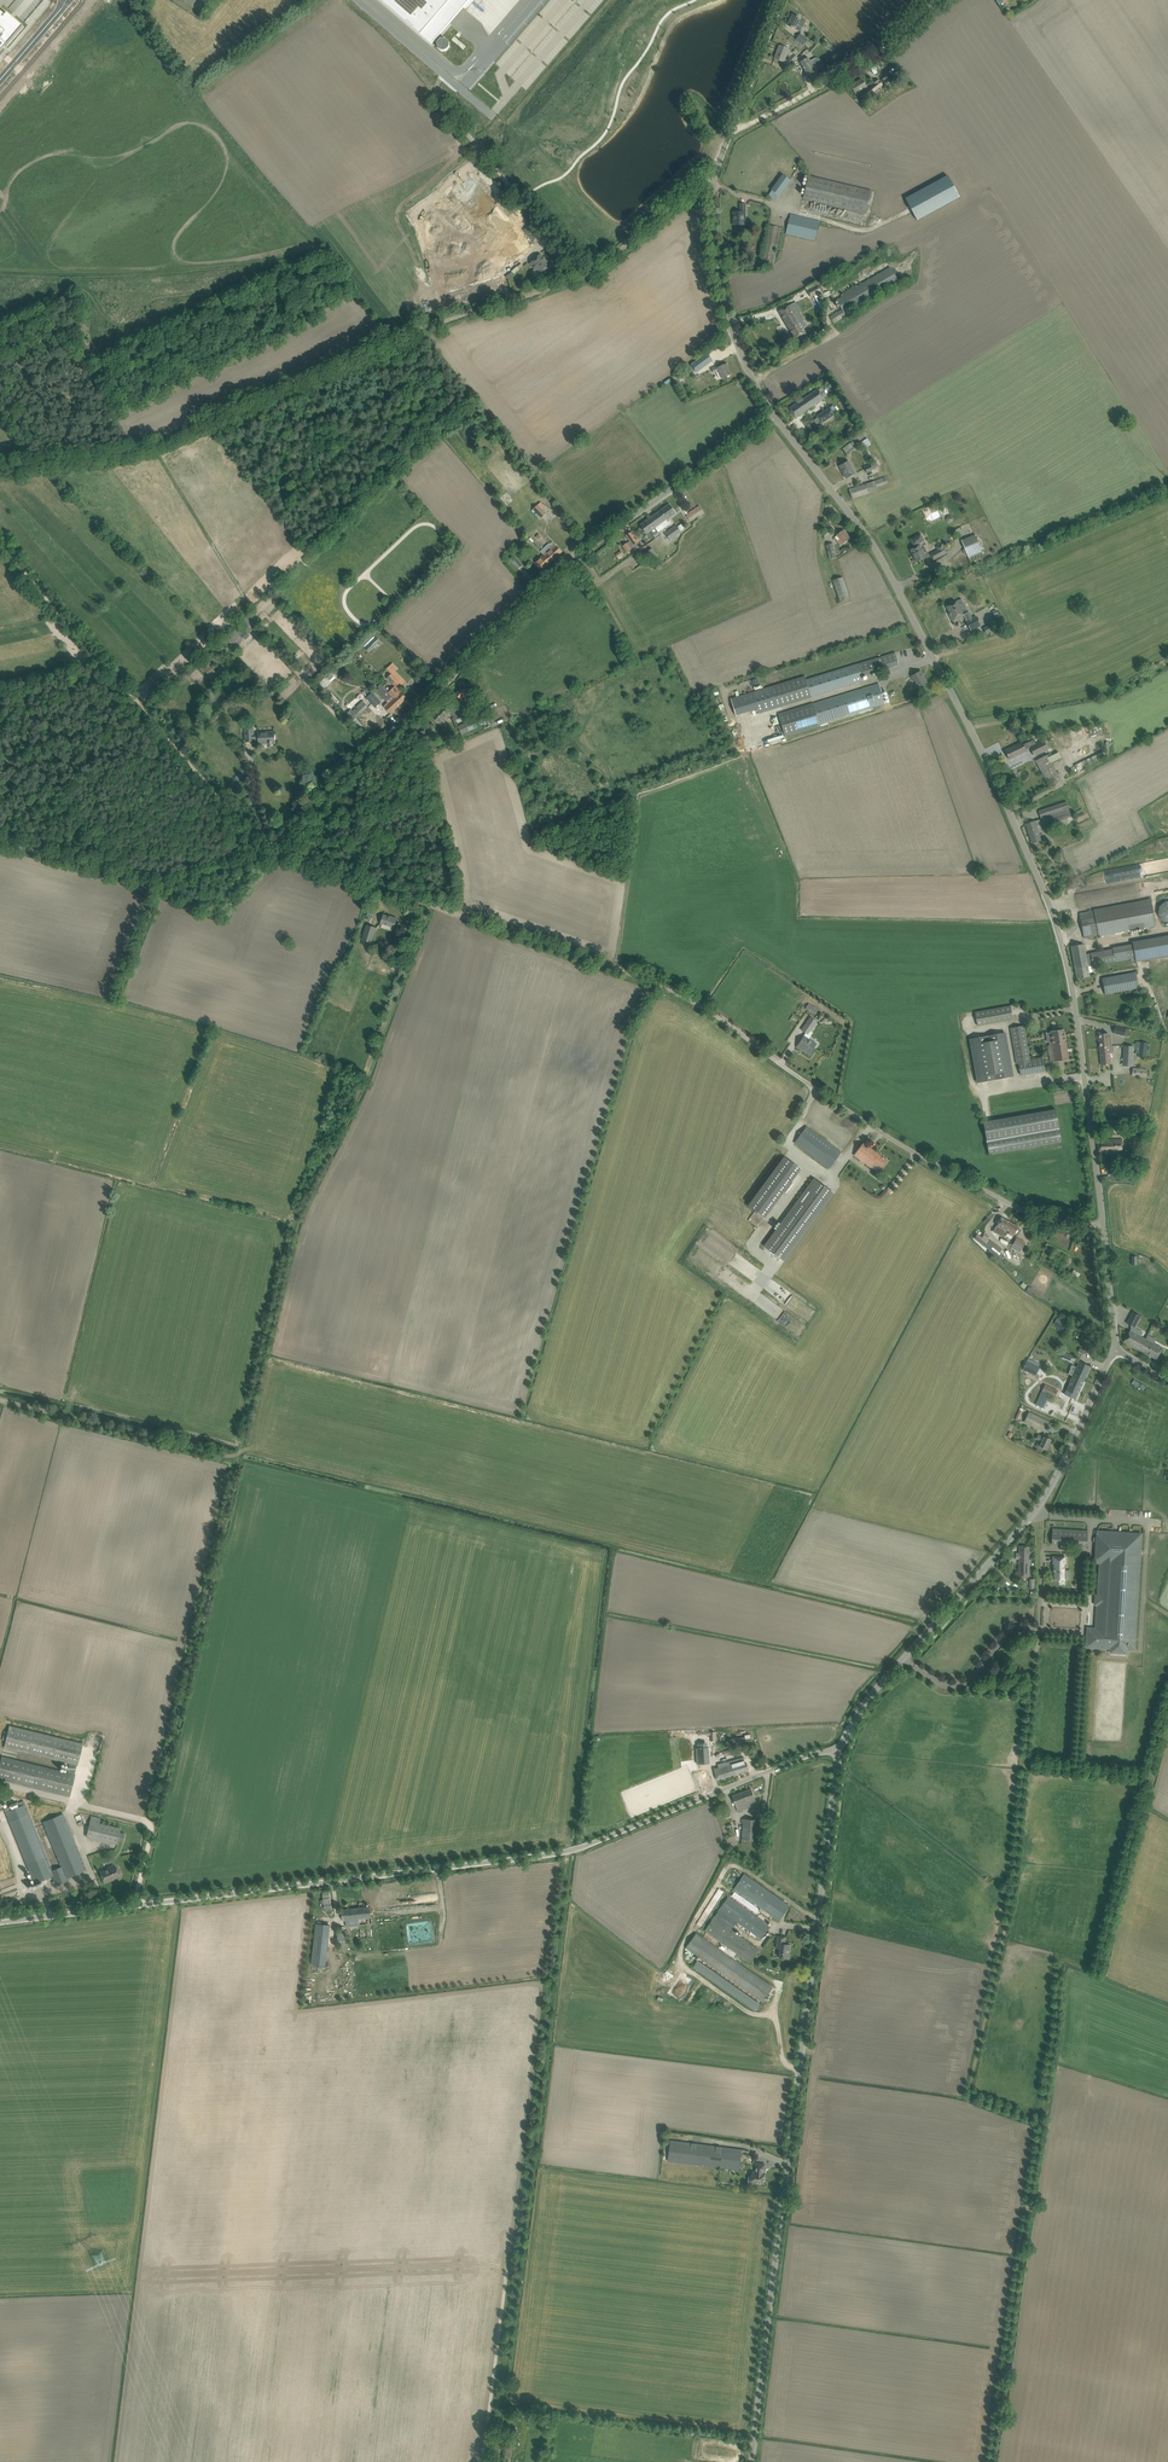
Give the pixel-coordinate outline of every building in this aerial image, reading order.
[(432,45),(463,8),(466,10),(475,0),(379,0),(432,45)] [(2,48),(4,46),(6,47),(22,27),(5,13),(3,16),(0,13),(0,51),(2,48)] [(801,18),(798,17),(793,14),(787,25),(795,29),(801,32),(803,28),(806,21),(801,19),(801,18)] [(797,38),(795,41),(797,42),(801,46),(802,46),(807,39),(800,34),(797,38)] [(437,44),(437,45),(437,47),(438,48),(438,49),(439,50),(440,50),(441,51),(443,51),(444,51),(445,51),(446,50),(447,49),(448,49),(449,48),(449,47),(449,45),(449,44),(449,43),(449,42),(448,41),(447,40),(446,39),(445,39),(444,39),(443,39),(441,39),(440,39),(439,40),(438,41),(438,42),(437,43),(437,44)] [(789,49),(785,48),(779,46),(774,59),(784,62),(787,54),(790,57),(787,60),(791,64),(792,63),(796,59),(798,58),(789,49)] [(818,63),(813,66),(808,57),(800,62),(805,70),(808,75),(816,71),(815,70),(822,66),(820,64),(819,65),(818,63)] [(844,64),(841,59),(838,61),(839,62),(833,65),(836,70),(842,66),(842,65),(844,64)] [(870,69),(874,75),(879,72),(875,66),(870,69)] [(885,81),(881,77),(878,79),(879,79),(874,83),(875,84),(866,91),(871,99),(892,84),(888,79),(885,81)] [(866,87),(865,85),(862,79),(851,86),(856,94),(866,87)] [(780,196),(791,180),(782,174),(771,190),(771,191),(768,195),(776,201),(779,196),(780,196)] [(866,213),(871,191),(808,176),(803,198),(866,213)] [(960,197),(949,176),(906,199),(918,220),(960,197)] [(733,225),(739,225),(743,225),(743,216),(745,216),(745,204),(740,204),(740,212),(733,212),(733,213),(734,213),(734,220),(733,220),(733,225)] [(786,233),(815,240),(819,221),(790,214),(786,233)] [(769,225),(762,263),(773,265),(778,239),(778,237),(779,234),(779,233),(780,229),(780,228),(780,227),(769,225)] [(540,255),(530,264),(535,269),(532,272),(537,278),(540,275),(550,266),(546,261),(545,262),(543,260),(544,259),(540,255)] [(851,313),(849,310),(898,282),(890,267),(841,295),(842,297),(836,301),(841,309),(829,317),(834,324),(851,313)] [(819,284),(807,290),(807,291),(811,298),(821,293),(823,292),(822,290),(820,287),(820,286),(819,284)] [(784,308),(779,311),(795,339),(800,336),(806,333),(803,329),(807,326),(804,321),(800,313),(801,312),(795,302),(784,308)] [(701,372),(707,369),(712,367),(709,359),(698,364),(694,365),(697,373),(701,371),(701,372)] [(722,378),(725,377),(731,374),(726,364),(718,368),(718,367),(712,369),(713,373),(719,371),(722,378)] [(680,380),(687,375),(683,369),(676,375),(680,380)] [(796,418),(801,415),(824,399),(818,389),(803,399),(800,395),(794,399),(797,403),(789,408),(796,418)] [(822,423),(827,419),(835,414),(830,408),(817,416),(822,423)] [(866,447),(871,444),(866,438),(862,441),(866,447)] [(847,454),(854,449),(856,447),(852,442),(843,448),(847,454)] [(846,478),(851,475),(855,474),(848,462),(839,466),(840,466),(841,466),(844,473),(844,474),(846,478)] [(867,473),(873,470),(872,469),(876,467),(875,464),(871,466),(870,465),(864,468),(867,473)] [(852,499),(858,497),(877,490),(876,487),(887,483),(885,477),(874,481),(849,490),(852,499)] [(658,532),(664,528),(669,524),(666,520),(675,513),(669,504),(649,519),(658,532)] [(546,514),(537,505),(533,509),(541,518),(546,514)] [(703,512),(703,511),(699,506),(685,515),(690,521),(703,512)] [(658,532),(649,519),(649,518),(640,524),(650,538),(658,532)] [(681,532),(680,531),(684,529),(681,524),(677,526),(676,525),(665,533),(666,535),(670,540),(681,532)] [(843,544),(846,542),(850,538),(844,529),(837,535),(837,536),(835,538),(837,541),(840,545),(843,543),(843,544)] [(627,543),(622,546),(627,553),(632,550),(631,549),(638,544),(640,543),(638,541),(639,541),(636,536),(632,531),(626,535),(630,540),(630,541),(627,543)] [(919,543),(924,541),(921,534),(910,539),(914,548),(911,550),(917,562),(926,557),(929,556),(925,548),(922,549),(919,543)] [(975,534),(961,540),(969,558),(982,552),(975,534)] [(562,552),(555,544),(552,541),(544,549),(546,552),(543,555),(544,555),(551,562),(562,552)] [(826,545),(830,559),(836,557),(833,543),(826,545)] [(933,560),(942,555),(947,553),(942,544),(936,547),(938,551),(930,554),(933,560)] [(660,559),(651,548),(646,552),(650,557),(651,556),(656,563),(660,559)] [(522,565),(514,556),(511,552),(506,556),(509,560),(517,569),(522,565)] [(541,571),(551,562),(544,555),(534,563),(541,571)] [(842,577),(833,580),(841,602),(849,599),(850,599),(842,577)] [(981,625),(978,620),(976,616),(972,618),(968,610),(962,613),(956,602),(946,607),(949,612),(948,613),(953,621),(965,615),(968,620),(966,622),(971,631),(981,625)] [(989,607),(992,613),(999,609),(996,603),(989,607)] [(236,648),(259,623),(251,617),(229,642),(236,648)] [(995,623),(984,629),(986,634),(990,632),(991,634),(999,630),(995,623)] [(376,637),(364,648),(368,651),(379,640),(376,637)] [(805,676),(731,699),(736,715),(757,708),(759,713),(786,705),(811,697),(863,681),(862,676),(899,665),(895,652),(881,657),(858,664),(851,666),(806,680),(805,676)] [(201,666),(208,674),(215,668),(208,659),(201,666)] [(390,666),(387,668),(392,674),(395,671),(398,668),(393,664),(391,667),(390,666)] [(921,671),(912,676),(918,687),(927,682),(926,683),(922,677),(924,676),(921,671)] [(323,688),(333,678),(329,673),(319,683),(323,688)] [(392,674),(391,675),(387,678),(396,687),(400,683),(392,674)] [(389,693),(385,689),(381,684),(378,687),(379,688),(375,692),(383,699),(386,703),(383,705),(391,713),(400,705),(393,697),(389,693)] [(813,703),(778,713),(785,737),(820,726),(819,724),(874,707),(874,710),(881,708),(880,705),(885,703),(879,684),(873,686),(813,704),(813,703)] [(361,688),(355,693),(357,696),(364,690),(361,688)] [(407,698),(400,691),(398,692),(394,688),(389,693),(393,697),(400,705),(407,698)] [(465,705),(468,702),(473,708),(478,703),(475,700),(474,701),(462,688),(455,694),(465,705)] [(381,703),(371,693),(366,698),(376,708),(381,703)] [(353,721),(368,707),(364,702),(348,716),(353,721)] [(438,724),(450,713),(451,712),(444,705),(432,717),(438,724)] [(463,712),(457,706),(451,712),(450,713),(455,719),(463,712)] [(488,720),(487,718),(485,713),(458,726),(461,734),(488,720)] [(425,724),(418,731),(427,741),(434,734),(425,724)] [(275,743),(275,737),(274,732),(258,732),(258,734),(254,734),(253,725),(244,726),(245,735),(246,742),(254,741),(254,740),(259,739),(259,743),(270,742),(270,745),(271,744),(271,743),(275,743)] [(1050,742),(1049,740),(1048,738),(1043,741),(1036,744),(1034,739),(1028,742),(1027,742),(1022,744),(1021,742),(1005,750),(1010,759),(1026,751),(1031,748),(1034,756),(1048,749),(1054,746),(1051,741),(1050,742)] [(1046,783),(1058,777),(1051,762),(1061,758),(1058,752),(1048,756),(1047,754),(1035,760),(1046,783)] [(1077,769),(1096,761),(1094,756),(1075,764),(1077,769)] [(1038,832),(1067,822),(1073,820),(1066,801),(1061,803),(1038,811),(1041,819),(1026,824),(1032,843),(1041,840),(1038,832)] [(1090,937),(1098,935),(1098,936),(1156,926),(1151,899),(1093,909),(1094,911),(1079,913),(1084,938),(1090,937)] [(1159,906),(1158,915),(1163,921),(1167,922),(1167,901),(1166,901),(1159,906)] [(384,915),(381,923),(382,924),(393,927),(394,927),(397,918),(392,917),(391,917),(384,915)] [(371,943),(374,934),(376,928),(367,925),(362,940),(371,943)] [(1167,956),(1167,936),(1132,942),(1133,945),(1096,952),(1090,953),(1091,956),(1086,957),(1088,965),(1092,964),(1093,966),(1095,965),(1136,958),(1136,961),(1167,956)] [(1086,957),(1084,944),(1071,946),(1077,979),(1090,976),(1088,965),(1086,957)] [(1105,994),(1139,988),(1136,972),(1102,978),(1105,994)] [(977,1026),(1013,1020),(1010,1005),(975,1012),(977,1026)] [(811,1011),(817,1014),(820,1010),(814,1006),(811,1011)] [(818,1021),(814,1019),(810,1016),(805,1025),(801,1030),(806,1033),(803,1038),(797,1047),(800,1049),(801,1048),(803,1049),(803,1050),(809,1054),(813,1049),(814,1047),(817,1043),(809,1039),(813,1033),(811,1032),(818,1021)] [(1042,1057),(1030,1059),(1024,1025),(1010,1028),(1016,1064),(1019,1064),(1020,1075),(1045,1071),(1042,1057)] [(1126,1028),(1125,1029),(1115,1026),(1113,1033),(1124,1035),(1124,1033),(1128,1034),(1130,1029),(1126,1028)] [(1068,1059),(1064,1031),(1064,1029),(1058,1030),(1056,1029),(1054,1029),(1053,1031),(1050,1031),(1052,1045),(1047,1046),(1049,1062),(1068,1059)] [(977,1083),(1014,1076),(1006,1032),(969,1039),(977,1083)] [(1097,1038),(1098,1038),(1099,1047),(1112,1046),(1111,1036),(1108,1036),(1108,1033),(1104,1033),(1103,1034),(1102,1032),(1097,1032),(1097,1038)] [(1135,1043),(1135,1047),(1136,1047),(1136,1053),(1138,1053),(1138,1056),(1146,1057),(1147,1043),(1136,1042),(1136,1044),(1135,1043)] [(1113,1052),(1113,1048),(1112,1046),(1099,1047),(1101,1065),(1111,1064),(1109,1053),(1113,1052)] [(1122,1066),(1132,1067),(1133,1046),(1124,1046),(1122,1066)] [(1131,1076),(1146,1077),(1147,1070),(1132,1068),(1131,1076)] [(1061,1142),(1055,1105),(983,1118),(989,1155),(1061,1142)] [(1122,1121),(1112,1120),(1106,1119),(1105,1129),(1111,1129),(1121,1130),(1122,1121)] [(794,1143),(829,1168),(841,1152),(807,1126),(794,1143)] [(1099,1154),(1105,1153),(1122,1152),(1122,1139),(1111,1139),(1105,1139),(1105,1140),(1097,1141),(1099,1154)] [(863,1142),(854,1155),(871,1167),(874,1164),(881,1170),(888,1161),(863,1142)] [(765,1218),(797,1174),(781,1162),(748,1205),(765,1218)] [(764,1246),(784,1261),(834,1193),(814,1178),(764,1246)] [(1001,1217),(994,1232),(1003,1237),(1001,1240),(1005,1232),(1013,1236),(1016,1232),(1019,1226),(1010,1222),(1001,1217)] [(1002,1250),(979,1231),(974,1239),(989,1250),(987,1253),(1000,1262),(1005,1257),(1000,1253),(1002,1250)] [(1007,1246),(1011,1248),(1020,1252),(1025,1243),(1016,1238),(1013,1245),(1008,1243),(1007,1246)] [(1071,1273),(1078,1277),(1080,1273),(1073,1269),(1071,1273)] [(1134,1327),(1139,1319),(1141,1320),(1142,1317),(1132,1312),(1126,1323),(1128,1324),(1134,1327)] [(1140,1350),(1145,1339),(1130,1331),(1124,1342),(1140,1350)] [(1156,1359),(1162,1348),(1145,1339),(1140,1350),(1156,1359)] [(1022,1370),(1036,1376),(1040,1367),(1026,1361),(1022,1370)] [(1090,1366),(1079,1361),(1064,1394),(1075,1399),(1090,1366)] [(1058,1391),(1045,1385),(1042,1391),(1034,1388),(1027,1404),(1043,1411),(1050,1395),(1055,1397),(1058,1391)] [(1049,1422),(1043,1419),(1029,1412),(1024,1422),(1044,1431),(1049,1422)] [(1051,1439),(1045,1437),(1044,1436),(1043,1437),(1038,1435),(1037,1439),(1039,1440),(1036,1447),(1043,1450),(1044,1448),(1046,1449),(1051,1439)] [(1052,1545),(1087,1547),(1088,1531),(1052,1529),(1052,1534),(1052,1544),(1052,1545)] [(1093,1626),(1091,1644),(1112,1646),(1112,1644),(1128,1645),(1128,1646),(1135,1647),(1142,1533),(1099,1530),(1097,1559),(1103,1560),(1098,1626),(1093,1626)] [(1029,1547),(1019,1545),(1019,1577),(1029,1577),(1029,1547)] [(1064,1563),(1065,1563),(1065,1556),(1053,1557),(1053,1563),(1053,1579),(1065,1578),(1061,1578),(1061,1572),(1065,1572),(1065,1566),(1064,1566),(1064,1563)] [(70,1797),(75,1774),(74,1773),(76,1765),(77,1766),(83,1743),(9,1725),(8,1732),(4,1731),(2,1740),(5,1741),(4,1748),(69,1764),(68,1772),(2,1756),(0,1764),(0,1780),(70,1797)] [(745,1737),(731,1739),(732,1746),(746,1744),(745,1739),(751,1738),(750,1734),(745,1735),(745,1737)] [(708,1747),(696,1748),(697,1764),(709,1763),(709,1757),(709,1752),(708,1747)] [(714,1767),(713,1767),(717,1780),(749,1770),(745,1758),(719,1766),(720,1768),(715,1770),(714,1767)] [(757,1805),(751,1788),(732,1796),(738,1812),(757,1805)] [(9,1821),(32,1878),(34,1883),(52,1876),(56,1885),(69,1880),(68,1877),(86,1870),(67,1824),(63,1813),(43,1822),(47,1832),(61,1867),(52,1870),(28,1813),(23,1801),(4,1809),(9,1821)] [(120,1831),(121,1828),(99,1823),(100,1818),(91,1816),(86,1836),(117,1844),(118,1840),(120,1831)] [(756,1845),(758,1826),(758,1820),(743,1819),(741,1844),(756,1845)] [(100,1872),(102,1877),(104,1883),(114,1879),(113,1878),(119,1876),(117,1870),(115,1865),(107,1868),(108,1869),(100,1872)] [(789,1906),(785,1902),(744,1874),(734,1889),(762,1908),(779,1920),(789,1906)] [(332,1910),(330,1891),(322,1892),(324,1911),(332,1910)] [(759,1949),(731,1930),(737,1922),(761,1938),(770,1926),(728,1897),(705,1930),(750,1962),(759,1949)] [(370,1906),(341,1909),(342,1920),(353,1919),(354,1926),(372,1924),(370,1906)] [(316,1923),(311,1964),(326,1965),(330,1925),(316,1923)] [(361,1939),(368,1938),(366,1929),(359,1930),(361,1939)] [(772,1987),(696,1933),(686,1948),(762,2001),(772,1987)] [(786,1936),(780,1936),(778,1935),(776,1948),(780,1949),(779,1957),(789,1959),(791,1944),(785,1944),(786,1936)] [(696,1961),(691,1968),(756,2010),(760,2002),(696,1961)] [(742,2149),(736,2149),(670,2140),(668,2161),(739,2170),(742,2149)] [(764,2173),(765,2164),(756,2163),(755,2172),(752,2172),(752,2176),(749,2176),(748,2184),(754,2185),(754,2182),(764,2184),(765,2177),(764,2177),(764,2173)]
